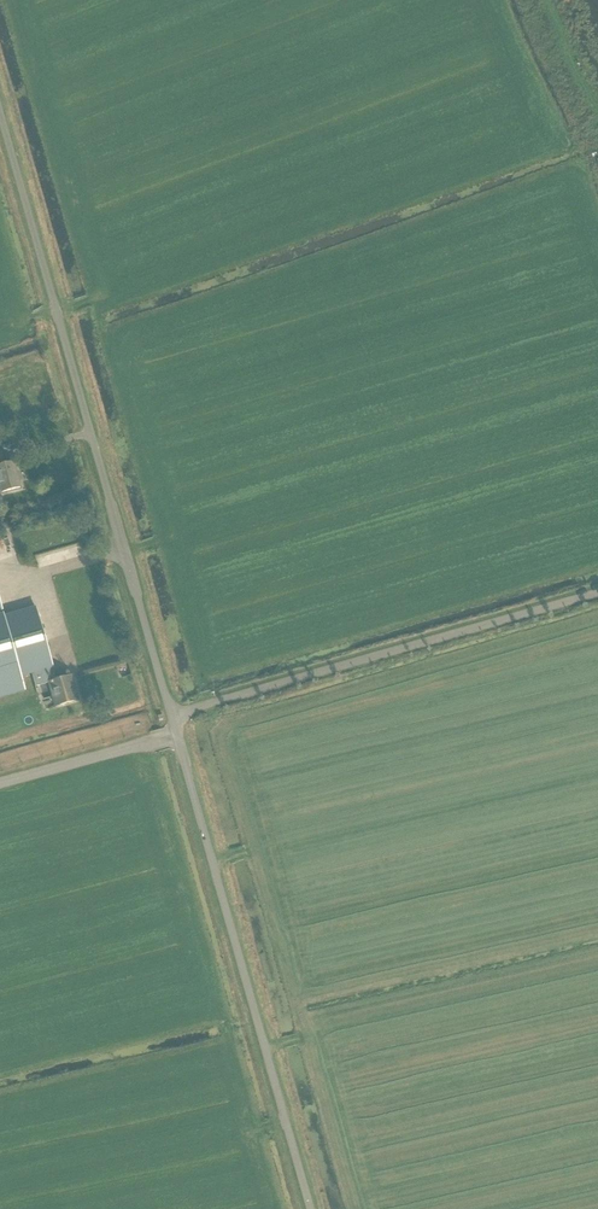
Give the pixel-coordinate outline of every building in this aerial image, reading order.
[(13,462),(4,465),(1,453),(0,453),(0,488),(1,493),(20,488),(13,462)] [(24,687),(20,675),(37,670),(41,683),(48,681),(55,707),(79,700),(72,676),(56,680),(35,608),(0,618),(0,694),(24,687)]
